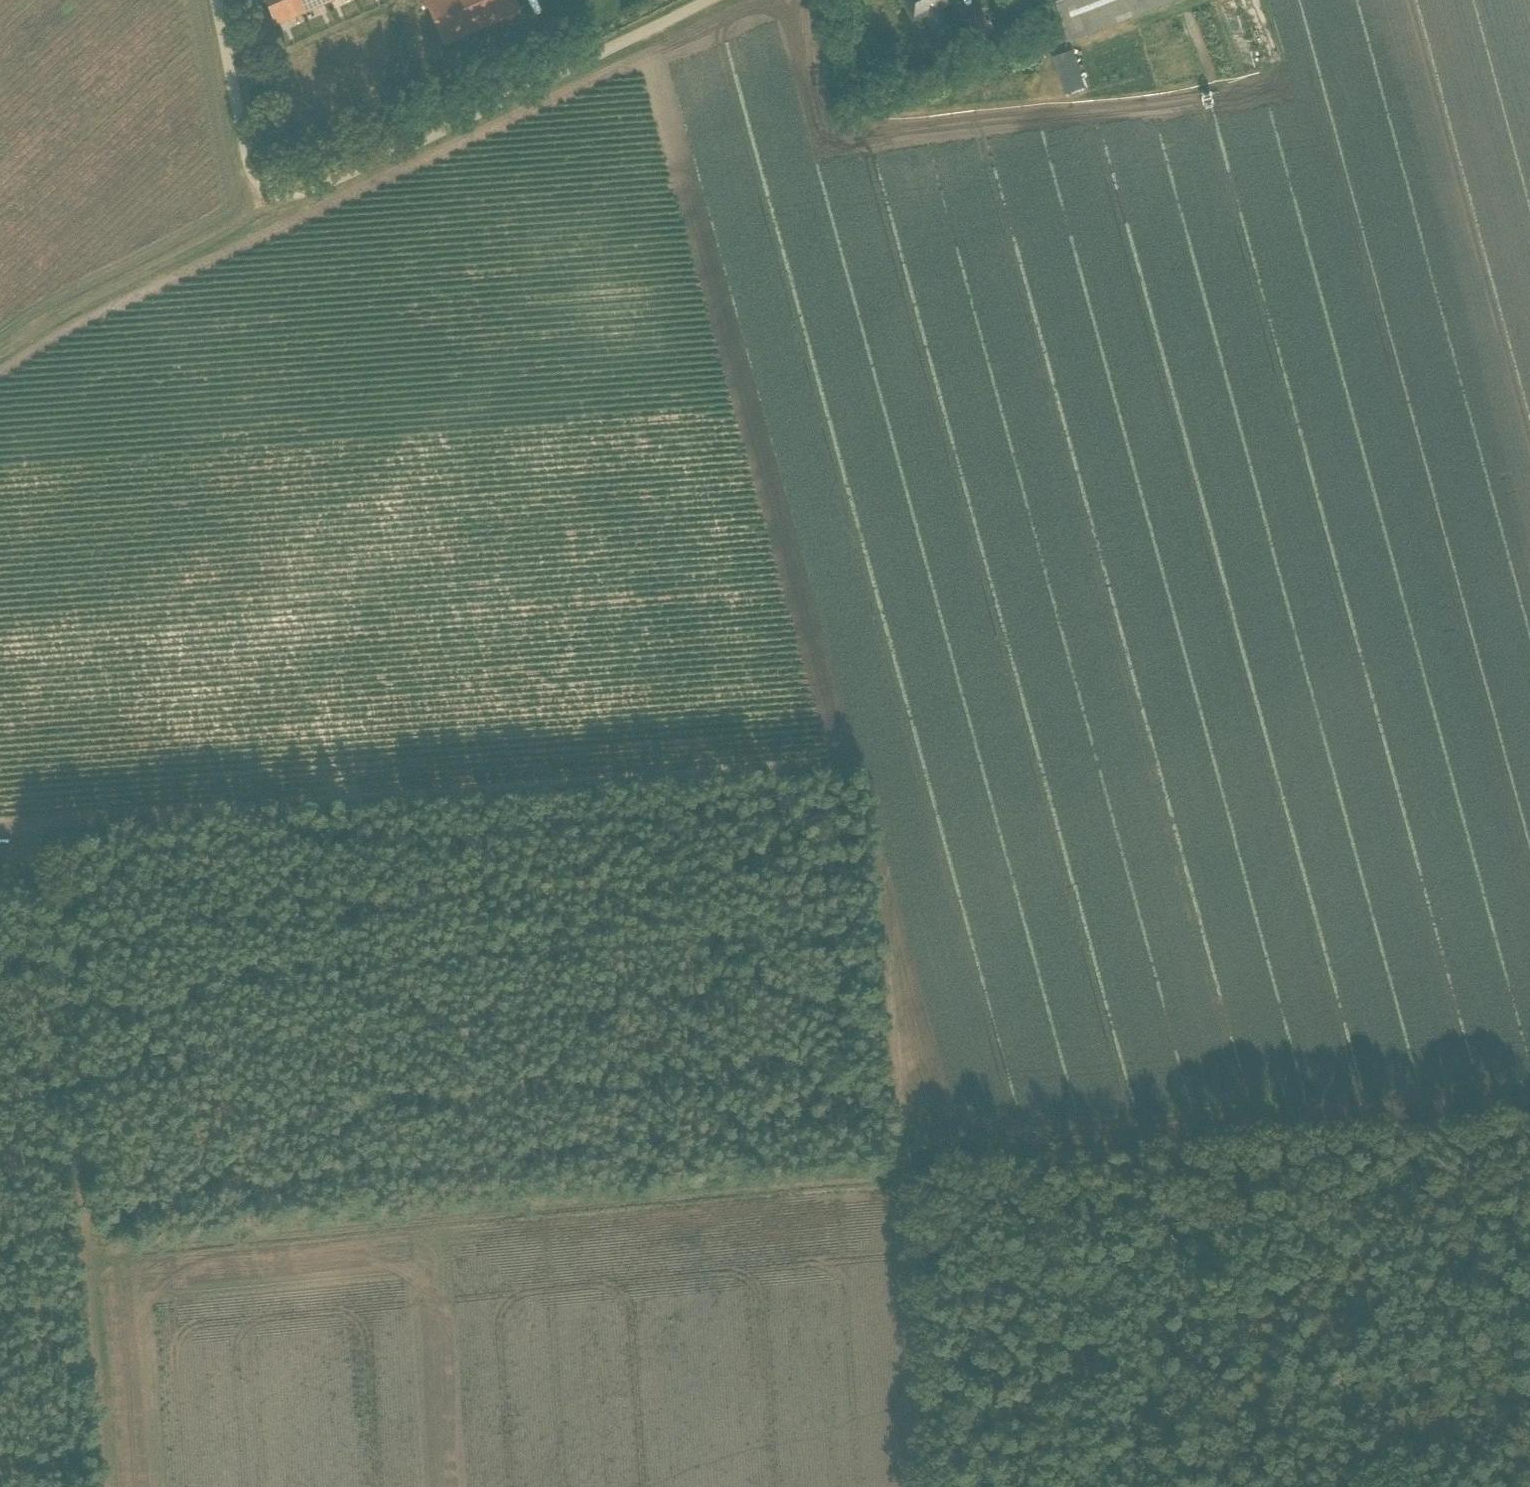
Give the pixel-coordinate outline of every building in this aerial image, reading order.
[(335,0),(264,0),(276,26),(335,0)] [(428,1),(448,44),(519,13),(514,0),(429,0),(428,1)] [(950,0),(902,0),(912,22),(925,16),(934,36),(950,28),(940,8),(952,3),(950,0)] [(1067,44),(1183,0),(1051,0),(1067,44)] [(993,39),(980,13),(968,19),(980,45),(993,39)] [(507,54),(529,44),(524,32),(502,42),(507,54)]
